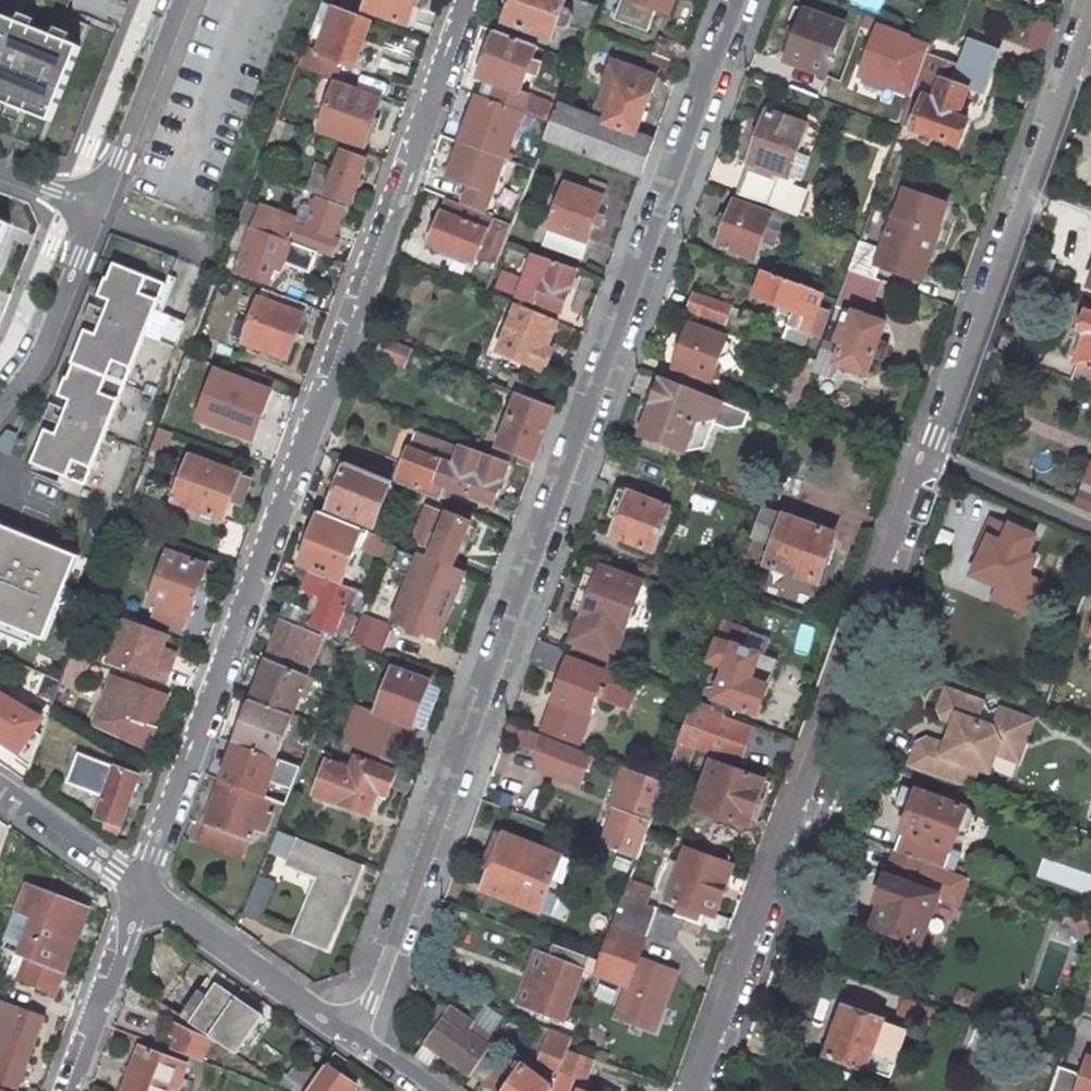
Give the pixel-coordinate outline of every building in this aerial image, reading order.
[(420,0),(366,0),(361,13),(410,30),(420,0)] [(504,15),(509,0),(500,0),(496,11),(504,15)] [(547,36),(551,24),(557,26),(565,26),(583,34),(586,25),(590,16),(595,2),(588,0),(509,0),(504,15),(502,19),(547,36)] [(612,18),(647,30),(655,9),(667,14),(672,0),(619,0),(612,18)] [(824,73),(841,22),(791,4),(783,25),(793,28),(782,58),(824,73)] [(335,80),(341,66),(356,71),(374,21),(331,6),(315,49),(305,45),(297,66),(335,80)] [(597,30),(601,20),(590,16),(586,25),(597,30)] [(1055,24),(1037,18),(1027,49),(1045,55),(1055,24)] [(49,125),(80,49),(0,19),(0,105),(49,125)] [(913,37),(883,26),(864,76),(895,87),(913,37)] [(518,87),(523,72),(532,75),(539,60),(529,57),(534,45),(493,30),(477,74),(496,82),(490,97),(520,108),(526,91),(518,87)] [(684,46),(653,33),(646,52),(677,65),(684,46)] [(898,124),(956,145),(965,118),(955,115),(968,79),(983,84),(996,49),(966,38),(957,64),(938,59),(924,53),(898,124)] [(924,53),(938,59),(944,46),(928,40),(924,53)] [(601,84),(613,89),(606,106),(594,102),(589,115),(602,120),(602,121),(632,132),(633,130),(640,110),(653,76),(610,60),(601,84)] [(317,131),(367,149),(386,96),(336,78),(317,131)] [(547,97),(526,91),(520,108),(540,116),(547,97)] [(459,140),(502,156),(520,108),(490,97),(477,92),(470,111),(459,140)] [(542,138),(637,175),(651,137),(633,130),(632,132),(602,121),(602,120),(589,115),(556,103),(549,120),(542,138)] [(459,140),(470,111),(463,109),(452,138),(459,140)] [(786,175),(804,124),(764,110),(753,140),(744,163),(733,192),(792,214),(801,189),(788,184),(790,177),(786,175)] [(744,163),(753,140),(744,136),(735,160),(744,163)] [(459,140),(445,176),(467,184),(459,202),(482,211),(502,156),(459,140)] [(324,195),(348,204),(365,160),(341,150),(333,172),(324,195)] [(324,195),(333,172),(313,165),(304,187),(324,195)] [(582,188),(601,195),(605,184),(586,177),(582,188)] [(582,188),(564,181),(541,242),(578,256),(601,195),(582,188)] [(937,227),(944,203),(905,189),(897,211),(893,210),(880,245),(857,236),(846,268),(869,275),(874,262),(920,278),(938,227),(937,227)] [(313,204),(306,222),(302,221),(296,238),(331,251),(338,234),(332,233),(342,206),(316,197),(313,204)] [(428,222),(434,224),(427,241),(474,258),(477,251),(496,258),(510,221),(482,211),(459,202),(444,197),(438,213),(432,211),(428,222)] [(769,214),(732,199),(716,244),(753,258),(759,241),(764,228),(769,214)] [(294,218),(302,221),(306,222),(313,204),(301,200),(294,218)] [(226,244),(236,248),(246,222),(236,218),(226,244)] [(267,278),(274,257),(283,261),(291,239),(251,224),(240,257),(248,260),(244,271),(267,278)] [(764,228),(759,241),(770,245),(775,232),(764,228)] [(542,259),(533,253),(517,294),(557,311),(573,271),(542,259)] [(45,430),(33,460),(85,481),(165,283),(113,262),(100,295),(110,299),(96,334),(84,329),(57,395),(69,400),(55,434),(45,430)] [(509,292),(517,271),(499,264),(490,284),(509,292)] [(781,333),(801,341),(820,289),(763,268),(755,293),(791,306),(781,333)] [(834,301),(855,309),(869,314),(881,280),(875,278),(869,275),(846,268),(836,296),(834,301)] [(311,288),(287,279),(281,294),(306,304),(311,288)] [(690,306),(726,321),(731,306),(694,293),(690,306)] [(278,303),(302,312),(306,304),(281,294),(278,303)] [(278,303),(258,296),(242,340),(286,357),(302,312),(278,303)] [(514,303),(495,349),(542,369),(550,347),(543,344),(553,319),(514,303)] [(1086,307),(1080,326),(1087,328),(1070,378),(1090,385),(1090,308),(1086,307)] [(876,340),(884,320),(869,314),(855,309),(848,326),(827,319),(815,354),(813,359),(809,369),(828,376),(833,361),(864,372),(870,354),(876,340)] [(688,322),(672,364),(675,365),(669,380),(684,386),(699,392),(704,376),(707,377),(713,361),(723,335),(688,322)] [(374,354),(399,365),(407,347),(381,336),(374,354)] [(886,344),(876,340),(870,354),(881,357),(886,344)] [(718,349),(713,361),(725,365),(729,354),(718,349)] [(196,418),(257,441),(277,386),(216,364),(196,418)] [(650,404),(639,434),(660,442),(681,450),(684,444),(689,428),(700,431),(706,415),(712,397),(699,392),(684,386),(669,380),(656,375),(646,402),(650,404)] [(558,392),(523,378),(517,394),(551,409),(558,392)] [(513,402),(496,444),(516,452),(513,461),(529,468),(551,409),(517,394),(488,382),(480,405),(488,409),(491,401),(501,406),(504,399),(513,402)] [(149,445),(164,450),(172,428),(157,423),(149,445)] [(687,445),(696,442),(700,431),(689,428),(684,444),(687,445)] [(435,500),(440,484),(489,503),(504,463),(413,431),(394,482),(406,487),(435,500)] [(250,476),(188,453),(172,497),(222,516),(228,499),(240,503),(250,476)] [(325,483),(335,486),(328,506),(370,522),(383,489),(386,479),(335,457),(325,483)] [(1088,459),(1073,502),(1090,510),(1090,460),(1088,459)] [(406,487),(394,482),(386,479),(383,489),(402,497),(406,487)] [(389,530),(397,534),(414,491),(406,487),(402,497),(389,530)] [(617,519),(611,535),(650,549),(660,521),(666,506),(627,491),(626,494),(614,490),(605,514),(617,519)] [(423,545),(437,510),(418,502),(404,538),(423,545)] [(812,581),(830,532),(760,506),(750,533),(773,540),(765,564),(812,581)] [(475,522),(447,511),(428,556),(456,568),(475,522)] [(366,531),(318,512),(296,566),(308,571),(345,585),(366,531)] [(1033,532),(989,513),(973,550),(979,552),(971,571),(997,582),(992,593),(1023,607),(1036,577),(1025,572),(1033,554),(1025,550),(1033,532)] [(43,635),(73,559),(0,529),(0,618),(43,635)] [(206,563),(166,548),(148,596),(156,598),(151,615),(182,627),(206,563)] [(392,624),(441,646),(469,573),(456,568),(428,556),(420,553),(392,624)] [(649,579),(601,562),(572,644),(620,661),(649,579)] [(321,597),(309,626),(337,636),(355,589),(345,585),(308,571),(301,589),(321,597)] [(381,652),(392,624),(365,613),(354,642),(381,652)] [(166,630),(123,614),(107,658),(162,678),(168,662),(156,657),(161,644),(166,630)] [(324,637),(280,619),(265,659),(311,676),(324,637)] [(752,710),(773,657),(738,645),(743,630),(718,621),(704,658),(724,666),(715,690),(711,702),(709,706),(724,712),(728,701),(752,710)] [(173,649),(161,644),(156,657),(168,662),(173,649)] [(610,668),(568,653),(550,704),(592,719),(599,700),(610,668)] [(311,676),(265,659),(249,699),(296,717),(311,676)] [(427,680),(391,666),(374,711),(354,703),(340,739),(360,748),(396,763),(427,680)] [(610,668),(599,700),(631,711),(643,679),(610,668)] [(171,695),(110,674),(91,725),(149,753),(171,695)] [(1005,744),(1024,735),(1030,718),(995,706),(985,711),(981,701),(943,687),(935,709),(939,717),(949,724),(952,730),(948,741),(942,743),(923,737),(914,740),(905,765),(967,787),(975,767),(987,771),(993,753),(996,742),(1005,744)] [(0,692),(0,746),(19,759),(48,720),(0,692)] [(296,717),(249,699),(233,743),(279,760),(296,717)] [(592,719),(550,704),(540,731),(583,746),(592,719)] [(748,728),(713,714),(688,704),(675,740),(690,745),(701,750),(736,763),(748,728)] [(949,724),(942,743),(948,741),(952,730),(949,724)] [(582,789),(595,755),(540,735),(533,754),(538,773),(582,789)] [(996,742),(993,753),(1005,757),(1015,760),(1024,735),(1005,744),(996,742)] [(666,763),(681,770),(690,745),(675,740),(666,763)] [(279,760),(233,743),(219,782),(267,799),(281,761),(279,760)] [(137,770),(76,747),(65,777),(103,792),(96,813),(104,816),(119,821),(137,770)] [(339,761),(330,758),(317,792),(368,812),(374,795),(383,798),(393,771),(355,756),(353,759),(341,756),(339,761)] [(708,757),(691,803),(743,822),(759,777),(708,757)] [(667,783),(623,767),(609,806),(613,807),(653,822),(667,783)] [(267,799),(219,782),(204,823),(252,841),(255,831),(268,836),(276,815),(270,813),(274,802),(267,799)] [(961,805),(913,788),(892,847),(941,864),(954,825),(962,824),(967,812),(961,805)] [(639,860),(653,822),(613,807),(599,846),(639,860)] [(114,834),(119,821),(104,816),(99,828),(114,834)] [(290,860),(299,838),(277,830),(269,852),(290,860)] [(560,854),(503,832),(481,890),(538,911),(551,877),(558,857),(560,854)] [(288,865),(317,877),(292,937),(331,953),(367,865),(299,838),(290,860),(288,865)] [(667,897),(699,909),(694,920),(704,924),(724,931),(728,917),(712,911),(731,861),(685,845),(667,897)] [(877,901),(868,924),(917,943),(945,866),(892,847),(873,899),(877,901)] [(567,860),(558,857),(551,877),(560,880),(567,860)] [(667,897),(680,859),(672,857),(660,893),(667,897)] [(262,922),(278,883),(259,875),(243,914),(262,922)] [(644,902),(651,884),(626,875),(620,893),(644,902)] [(86,907),(24,885),(15,910),(29,916),(18,947),(64,964),(86,907)] [(592,970),(624,982),(634,953),(651,904),(644,902),(620,893),(592,970)] [(1090,932),(1090,916),(1062,906),(1057,920),(1090,932)] [(18,947),(29,916),(15,910),(5,942),(18,947)] [(704,924),(700,936),(719,943),(724,931),(704,924)] [(566,1023),(588,968),(535,948),(514,1003),(566,1023)] [(673,966),(634,953),(624,982),(614,1013),(653,1026),(673,966)] [(22,978),(52,989),(61,968),(30,957),(22,978)] [(178,1012),(234,1050),(259,1011),(203,973),(178,1012)] [(891,1013),(921,1022),(927,1004),(898,994),(891,1013)] [(0,998),(0,1082),(14,1087),(40,1012),(0,998)] [(426,1036),(444,1010),(436,1004),(418,1031),(426,1036)] [(879,1017),(841,1004),(824,1054),(861,1067),(865,1056),(879,1017)] [(424,1046),(441,1057),(443,1054),(472,1074),(490,1049),(472,1037),(477,1031),(448,1011),(424,1046)] [(879,1017),(865,1056),(890,1065),(905,1026),(879,1017)] [(173,1047),(202,1057),(208,1038),(204,1034),(173,1023),(169,1034),(177,1036),(173,1047)] [(504,1050),(482,1085),(491,1090),(550,1090),(566,1044),(570,1033),(550,1026),(534,1067),(519,1056),(504,1050)] [(571,1073),(580,1077),(589,1053),(566,1044),(550,1090),(565,1090),(571,1073)] [(441,1057),(424,1046),(417,1056),(434,1068),(441,1057)] [(139,1047),(123,1090),(175,1090),(185,1064),(139,1047)] [(300,1054),(281,1081),(295,1090),(300,1090),(317,1065),(300,1054)] [(1086,1057),(1082,1071),(1057,1063),(1047,1090),(1090,1090),(1090,1059),(1086,1057)] [(350,1079),(322,1059),(300,1090),(342,1090),(350,1079)] [(350,1079),(342,1090),(351,1090),(356,1083),(350,1079)]
